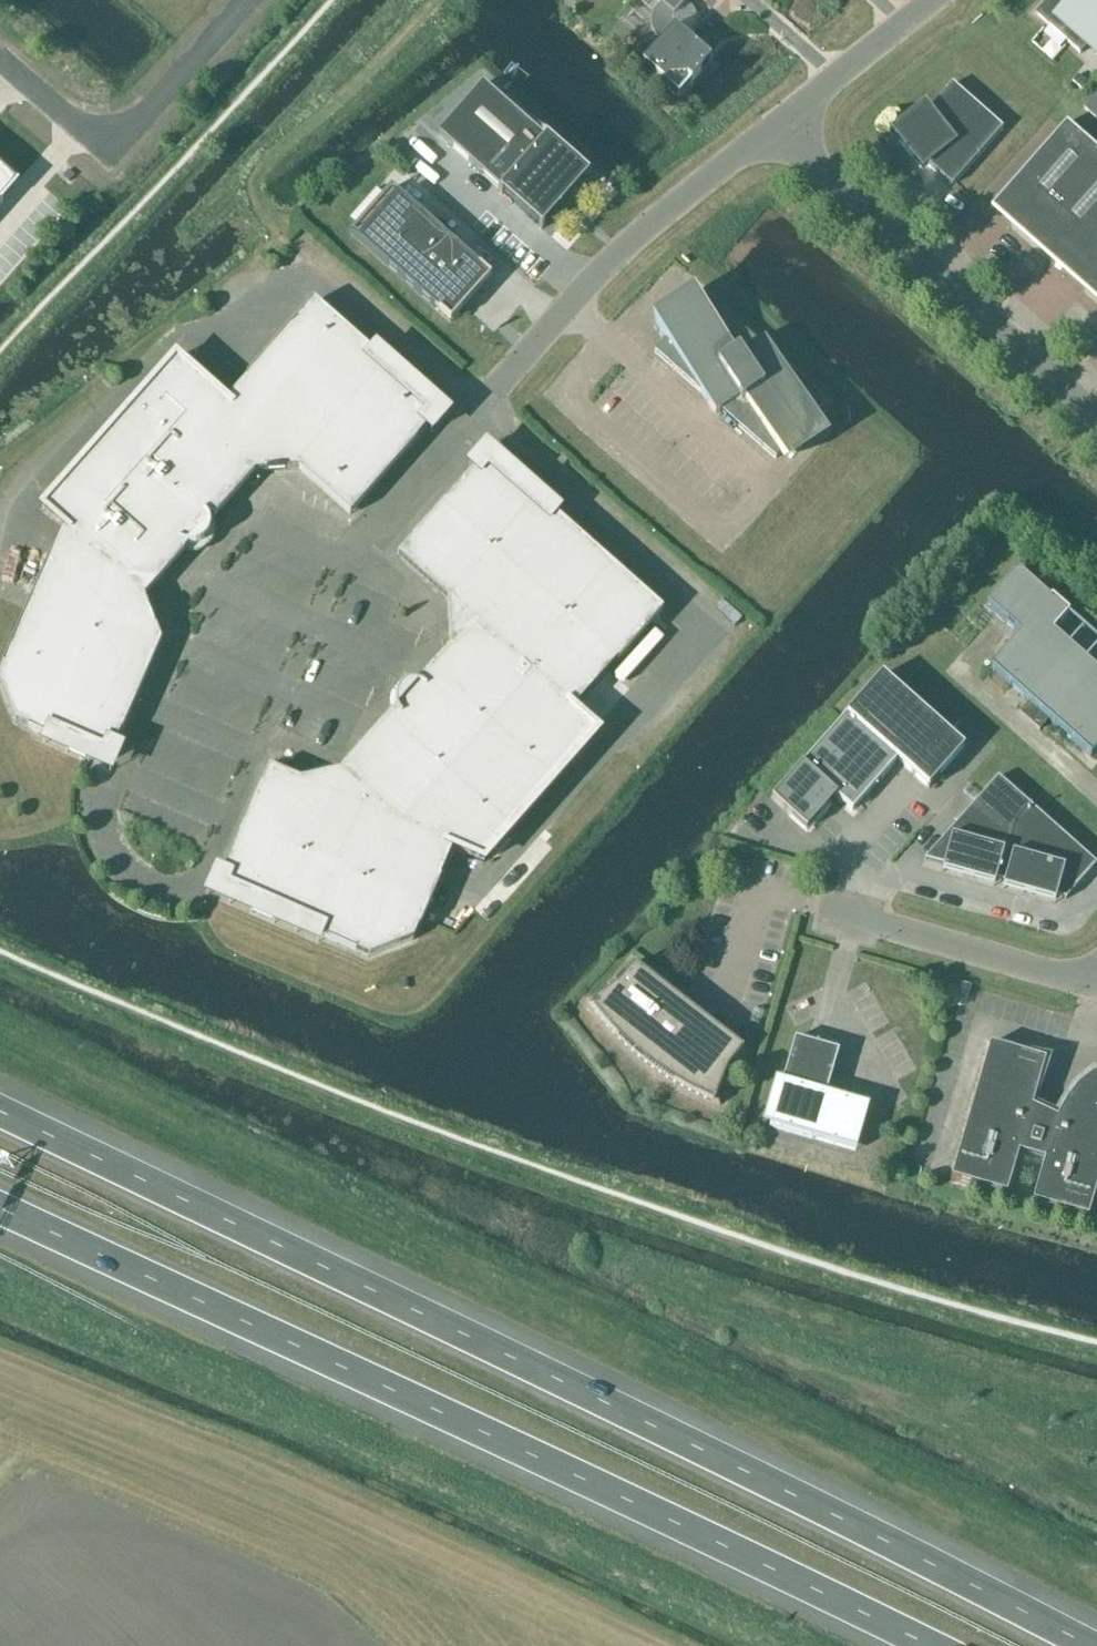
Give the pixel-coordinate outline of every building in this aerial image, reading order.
[(659,5),(653,12),(651,20),(651,29),(655,37),(661,43),(642,65),(678,98),(711,61),(674,29),(673,17),(689,0),(653,0),(659,5)] [(1063,6),(1056,0),(1050,0),(1035,18),(1081,56),(1090,46),(1096,52),(1096,0),(1068,0),(1063,6)] [(1049,57),(1058,46),(1047,36),(1038,47),(1049,57)] [(894,133),(922,168),(927,165),(952,186),(1002,129),(952,85),(927,113),(924,109),(894,133)] [(482,86),(478,91),(438,136),(501,192),(499,193),(541,231),(589,177),(546,140),(545,142),(482,86)] [(1083,108),(1094,118),(1096,115),(1096,95),(1096,94),(1083,108)] [(1027,243),(1096,164),(1096,152),(1066,124),(990,210),(1027,243)] [(1064,276),(1096,239),(1096,164),(1027,243),(1064,276)] [(16,187),(0,173),(0,205),(16,187)] [(451,324),(491,280),(391,188),(350,233),(451,324)] [(1096,305),(1096,239),(1064,276),(1096,305)] [(780,363),(764,340),(758,344),(704,296),(685,317),(678,311),(656,325),(666,340),(655,352),(700,392),(716,415),(721,411),(775,459),(795,437),(802,444),(824,430),(814,415),(825,403),(780,363)] [(314,304),(225,403),(253,473),(300,471),(350,515),(439,415),(314,304)] [(43,509),(64,528),(144,598),(253,473),(225,403),(176,359),(43,509)] [(573,712),(661,612),(486,457),(397,557),(447,602),(450,648),(573,712)] [(0,674),(0,685),(15,724),(107,764),(161,641),(144,598),(64,528),(0,674)] [(1017,572),(986,606),(1019,635),(990,668),(1090,758),(1096,750),(1096,673),(1052,633),(1068,616),(1051,600),(1050,601),(1017,572)] [(1087,648),(1096,658),(1096,637),(1087,648)] [(598,734),(573,712),(450,648),(411,692),(407,690),(403,692),(400,695),(399,699),(401,703),(340,772),(453,850),(484,863),(598,734)] [(882,676),(771,800),(806,831),(837,797),(852,811),(897,761),(929,789),(964,749),(882,676)] [(413,941),(453,850),(340,772),(300,782),(269,768),(216,891),(369,958),(413,941)] [(925,861),(926,861),(944,866),(942,873),(994,887),(996,880),(1004,882),(1003,890),(1055,904),(1057,897),(1066,899),(1066,900),(1096,865),(998,778),(997,778),(998,779),(984,795),(966,815),(955,828),(954,827),(925,861)] [(694,1094),(720,1106),(720,1104),(714,1102),(727,1070),(743,1051),(695,1013),(696,1008),(695,1003),(691,1000),(686,1000),(682,1003),(634,965),(618,985),(591,1005),(587,1000),(586,1001),(604,1023),(623,1044),(645,1063),(669,1080),(694,1094)] [(839,1051),(795,1039),(769,1127),(856,1152),(869,1107),(826,1094),(839,1051)] [(989,1044),(950,1179),(984,1189),(984,1188),(1006,1195),(1019,1153),(1044,1160),(1032,1202),(1055,1209),(1055,1210),(1088,1219),(1096,1188),(1096,1076),(1093,1075),(1078,1087),(1067,1101),(1059,1115),(1057,1120),(1032,1108),(1045,1061),(1013,1052),(1013,1051),(989,1044)]
